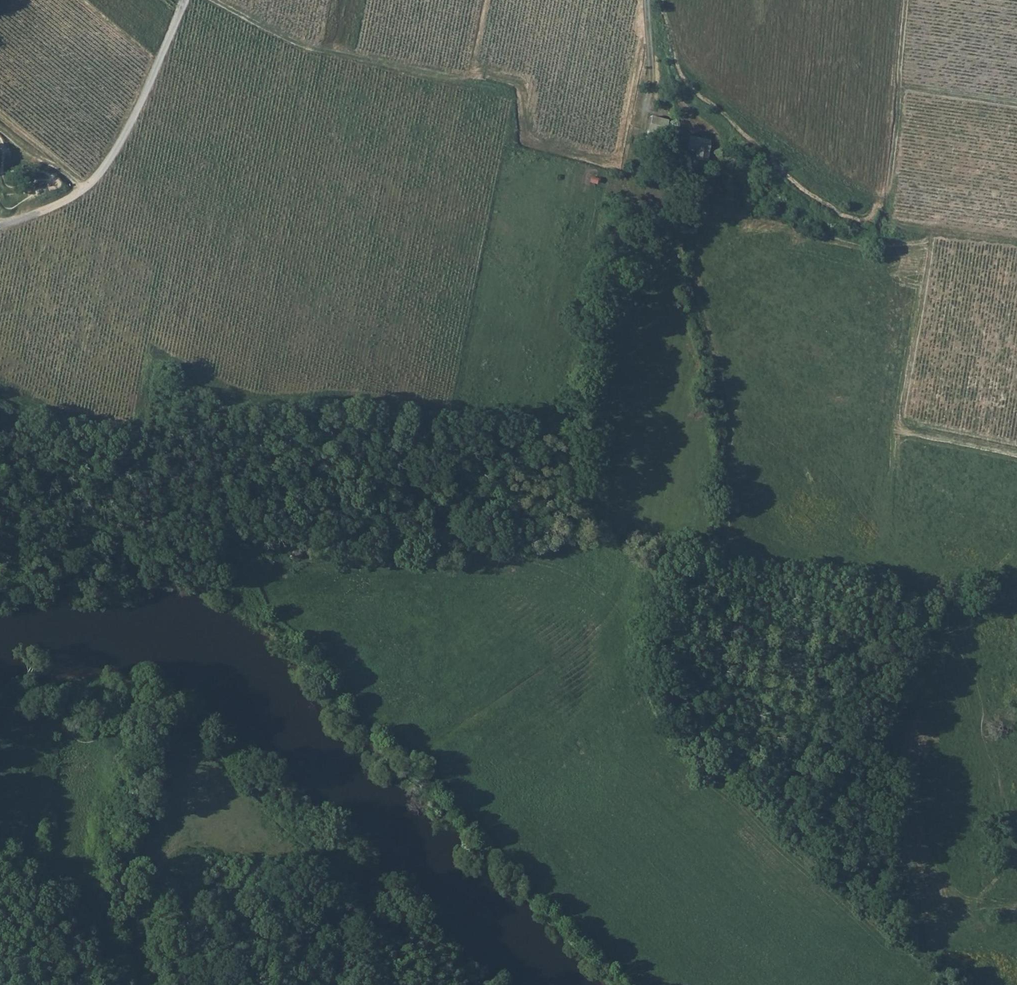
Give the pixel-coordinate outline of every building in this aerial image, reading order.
[(650,130),(667,134),(670,120),(653,117),(650,130)] [(697,151),(695,159),(709,162),(713,141),(691,136),(688,149),(697,151)]
